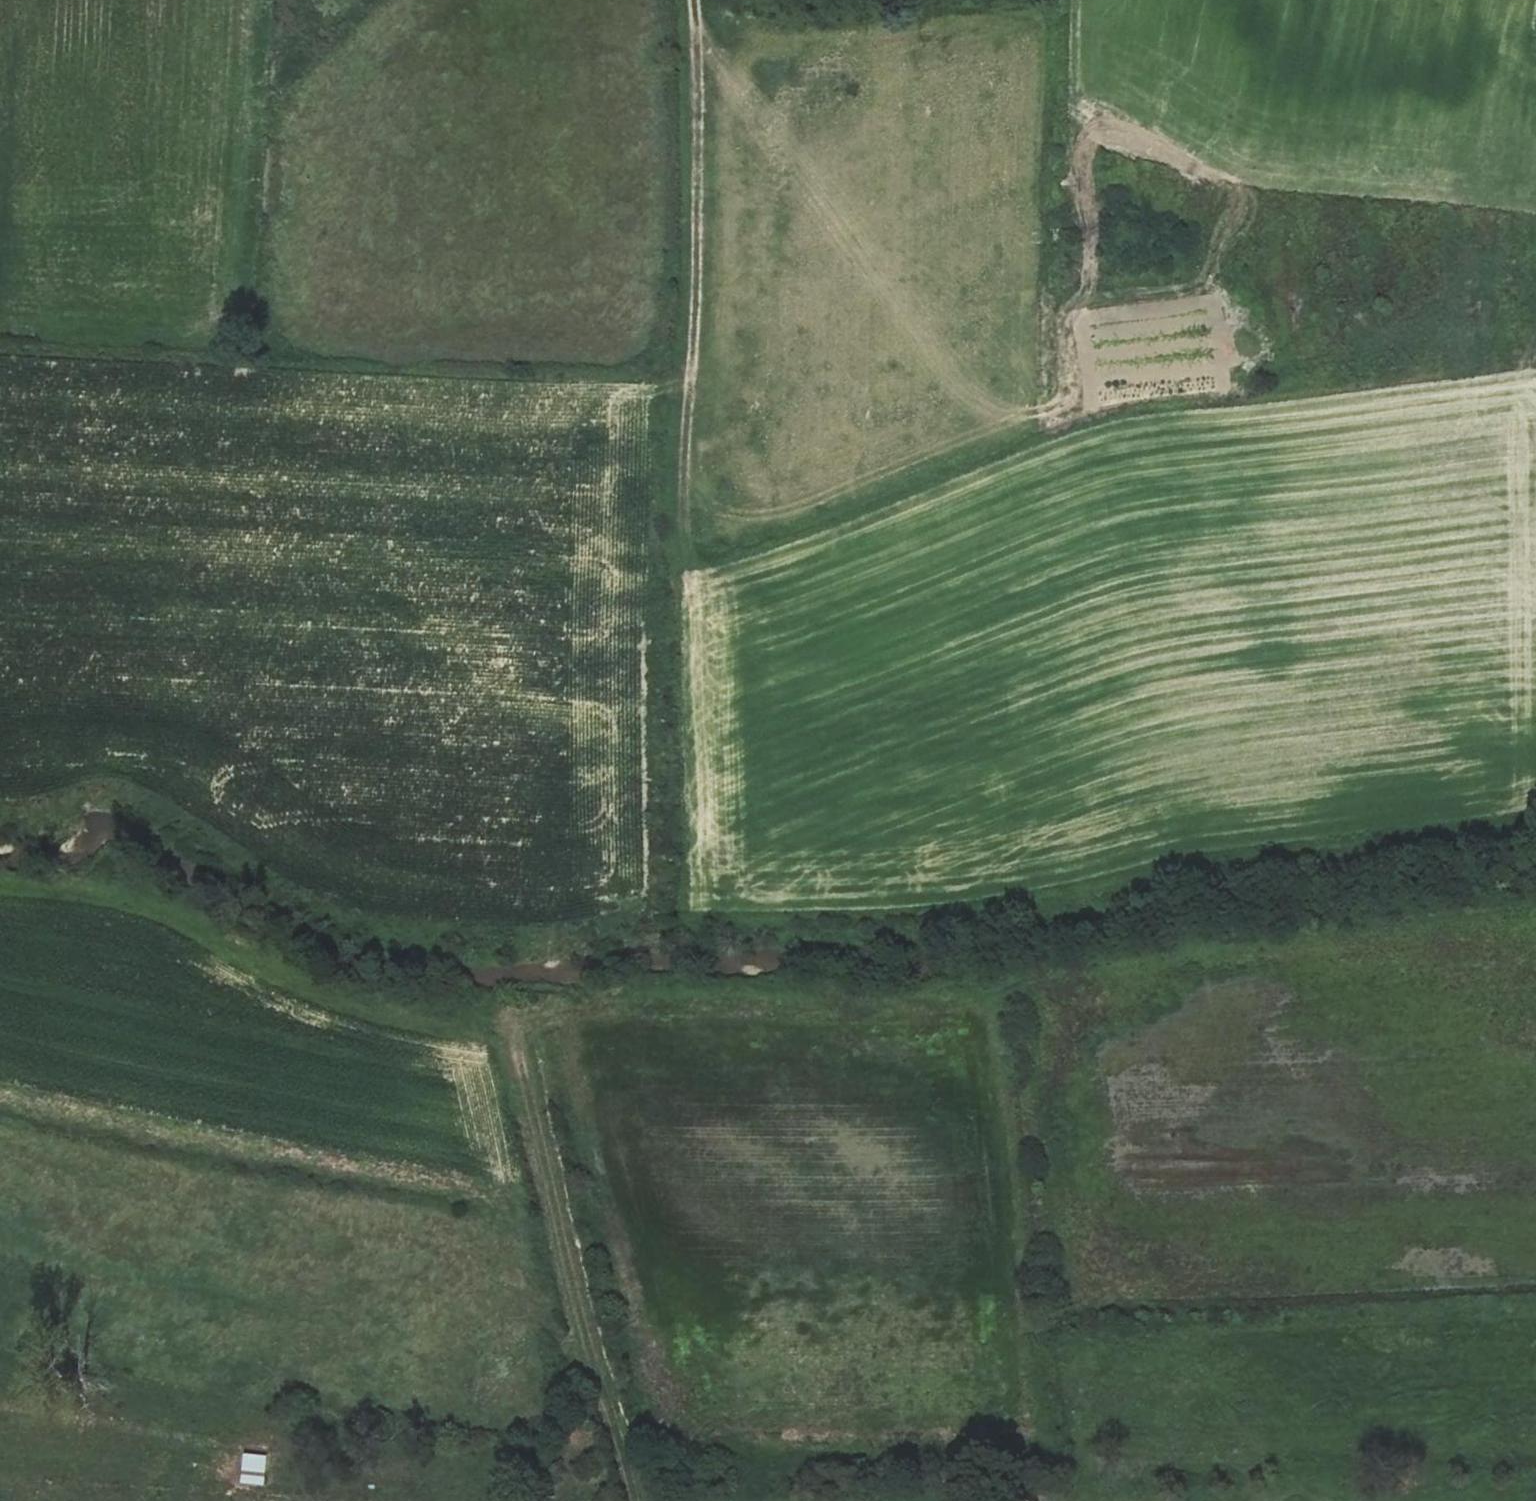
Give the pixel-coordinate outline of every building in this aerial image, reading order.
[(240,1484),(265,1485),(266,1454),(241,1453),(240,1484)]
